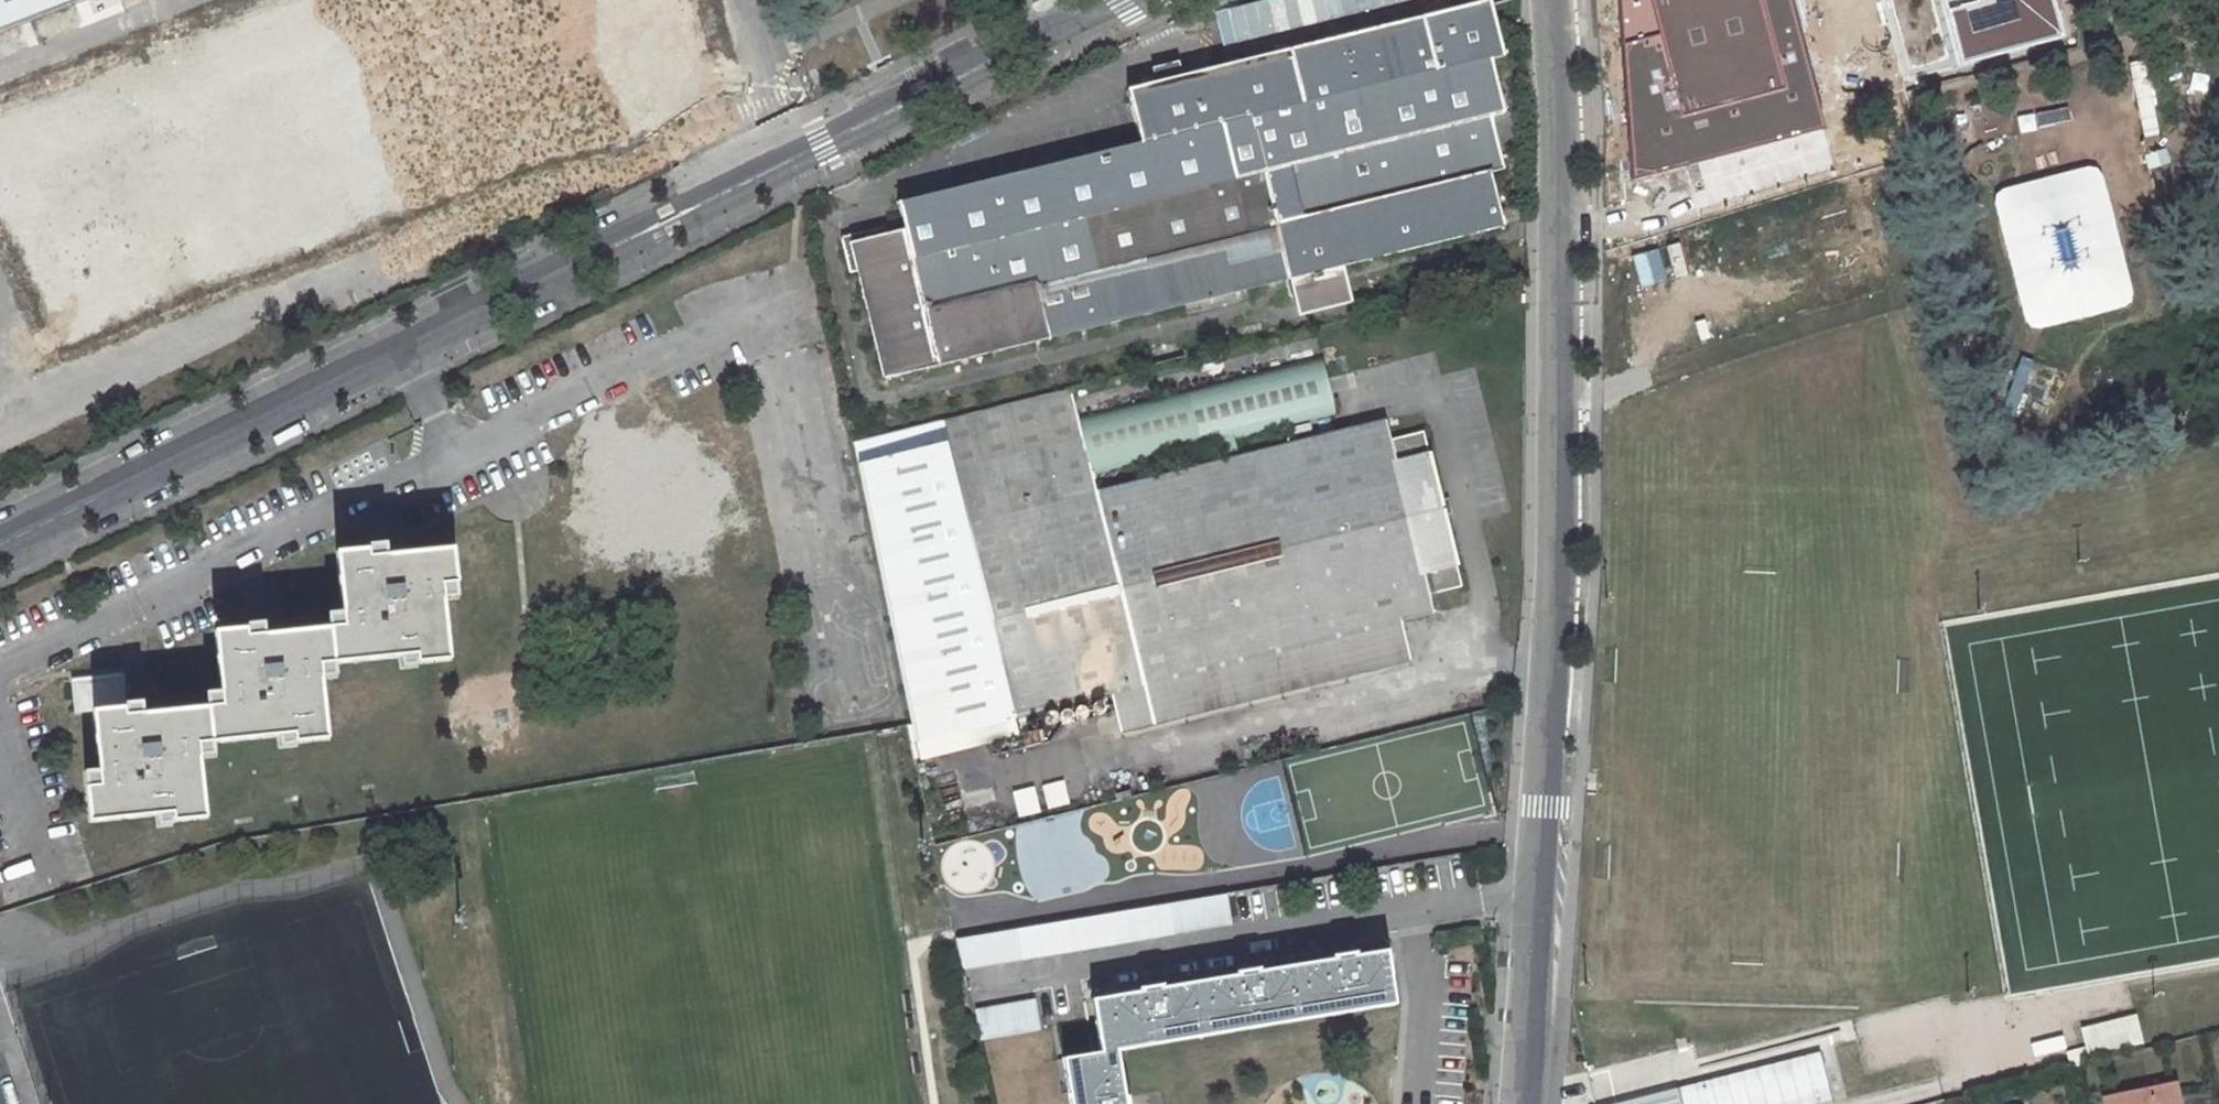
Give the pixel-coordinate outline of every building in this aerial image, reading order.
[(85,0),(0,0),(0,33),(85,0)] [(93,15),(121,5),(119,0),(87,0),(93,15)] [(1141,142),(898,202),(905,229),(873,237),(871,229),(841,237),(850,273),(858,271),(884,378),(1290,278),(1294,294),(1297,293),(1298,297),(1295,298),(1299,312),(1349,300),(1341,266),(1504,226),(1491,173),(1504,169),(1498,143),(1491,116),(1504,113),(1491,59),(1504,56),(1490,0),(1488,0),(1141,86),(1128,89),(1141,142)] [(1625,172),(1726,147),(1820,121),(1788,0),(1614,0),(1625,172)] [(2056,0),(1935,0),(1951,59),(2064,30),(2056,0)] [(1126,81),(1128,89),(1141,86),(1139,78),(1126,81)] [(1498,143),(1516,138),(1510,112),(1504,113),(1491,116),(1498,143)] [(1320,356),(1078,416),(1097,492),(1237,457),(1233,440),(1334,415),(1320,356)] [(1071,388),(852,442),(911,724),(909,724),(917,758),(938,752),(934,737),(986,724),(990,740),(990,741),(1019,734),(1015,717),(1112,693),(1121,731),(1410,659),(1401,622),(1433,614),(1428,594),(1462,586),(1424,431),(1390,439),(1385,420),(1237,457),(1097,492),(1078,416),(1071,388)] [(100,771),(86,773),(91,821),(157,814),(159,826),(174,824),(174,821),(206,817),(200,757),(215,755),(213,742),(279,735),(280,747),(295,745),(295,742),(328,738),(321,678),(336,676),(335,663),(400,656),(402,667),(417,666),(417,662),(449,659),(443,599),(458,597),(453,549),(386,556),(385,545),(369,546),(370,550),(337,553),(344,614),(329,615),(330,629),(264,636),(263,624),(248,626),(248,629),(216,632),(222,693),(207,694),(209,708),(143,714),(141,703),(126,704),(123,674),(71,679),(75,713),(94,711),(100,771)] [(986,724),(934,737),(938,752),(990,740),(986,724)] [(964,969),(1232,924),(1226,892),(959,937),(964,969)] [(1092,1000),(1101,1053),(1116,1050),(1394,1004),(1386,951),(1353,956),(1353,953),(1335,956),(1335,959),(1256,972),(1256,970),(1238,973),(1239,975),(1159,988),(1159,986),(1141,989),(1142,991),(1092,1000)] [(1040,1030),(1035,1000),(975,1010),(980,1040),(1040,1030)] [(2142,1043),(2135,1015),(2081,1029),(2088,1057),(2142,1043)] [(2087,1062),(2083,1048),(2067,1053),(2072,1067),(2087,1062)] [(1116,1050),(1101,1053),(1063,1059),(1071,1103),(1127,1103),(1127,1098),(1124,1099),(1116,1050)] [(2175,1089),(2105,1103),(2178,1103),(2175,1089)]
